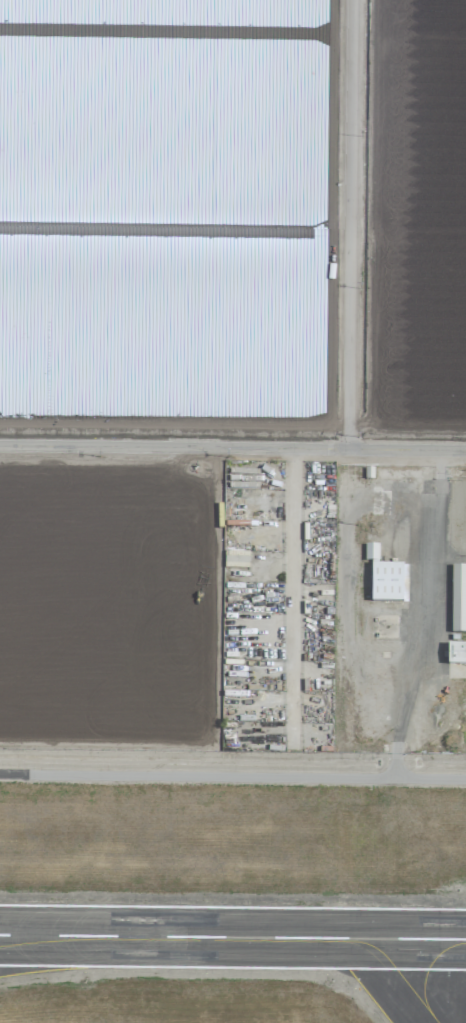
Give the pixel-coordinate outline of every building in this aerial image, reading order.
[(378,545),(364,545),(364,562),(378,562),(378,545)] [(249,552),(224,552),(224,568),(248,569),(249,552)] [(402,602),(403,564),(371,564),(370,602),(402,602)] [(452,566),(451,633),(465,633),(465,566),(452,566)] [(447,644),(447,664),(465,665),(465,644),(447,644)]
